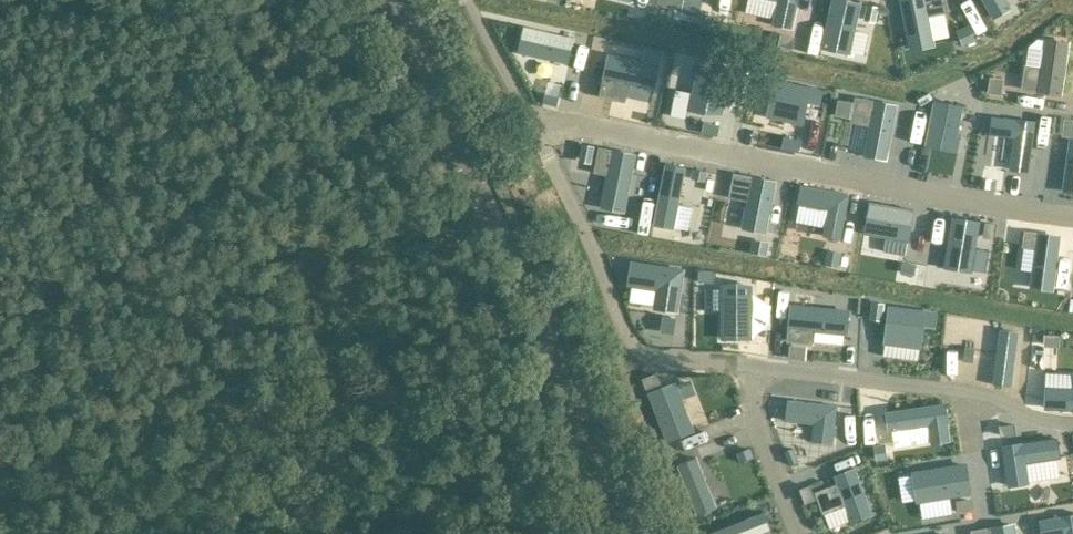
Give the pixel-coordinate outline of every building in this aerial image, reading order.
[(746,11),(775,18),(774,24),(792,28),(798,0),(748,0),(746,11)] [(823,46),(850,52),(850,51),(855,29),(861,3),(846,0),(833,0),(823,46)] [(912,47),(933,43),(927,14),(948,10),(946,0),(902,0),(912,47)] [(994,16),(1011,7),(1007,0),(985,0),(994,16)] [(869,5),(866,18),(875,20),(877,7),(869,5)] [(705,15),(703,23),(716,26),(718,17),(705,15)] [(519,51),(569,62),(575,37),(525,26),(519,51)] [(969,27),(960,31),(965,42),(974,38),(969,27)] [(782,34),(780,43),(792,46),(794,37),(782,34)] [(1027,66),(1024,87),(1060,92),(1068,42),(1047,39),(1043,68),(1027,66)] [(649,49),(647,58),(660,61),(662,52),(649,49)] [(610,55),(601,94),(624,99),(628,80),(655,86),(659,66),(610,55)] [(700,59),(690,107),(705,110),(706,109),(722,112),(732,66),(700,59)] [(992,77),(990,91),(999,92),(1001,78),(992,77)] [(776,81),(768,114),(803,122),(807,101),(818,104),(821,91),(776,81)] [(565,95),(563,108),(572,109),(574,96),(565,95)] [(857,97),(853,116),(873,120),(866,154),(885,158),(895,105),(857,97)] [(842,100),(839,114),(848,115),(851,102),(842,100)] [(934,103),(926,145),(944,148),(943,151),(958,154),(961,138),(957,137),(963,108),(934,103)] [(1016,136),(1011,168),(1029,170),(1036,120),(1018,118),(1017,119),(993,115),(991,133),(1016,136)] [(1064,132),(1072,133),(1072,119),(1066,119),(1064,132)] [(718,125),(706,122),(705,130),(717,132),(718,125)] [(786,137),(784,146),(797,149),(799,140),(786,137)] [(1065,190),(1072,191),(1072,141),(1072,140),(1065,190)] [(584,144),(582,157),(591,159),(594,146),(584,144)] [(602,148),(598,167),(610,169),(603,206),(623,210),(634,154),(602,148)] [(667,162),(654,223),(674,227),(686,166),(667,162)] [(694,168),(692,176),(706,179),(707,170),(694,168)] [(735,173),(731,194),(751,198),(745,227),(765,231),(774,181),(735,173)] [(992,178),(982,177),(981,186),(991,187),(992,178)] [(813,199),(816,186),(803,184),(800,197),(813,199)] [(871,202),(865,232),(909,240),(914,209),(871,202)] [(812,241),(818,215),(800,212),(791,256),(839,266),(843,247),(812,241)] [(953,217),(945,266),(972,270),(980,221),(953,217)] [(987,222),(985,235),(993,236),(995,223),(987,222)] [(1026,231),(1024,245),(1037,246),(1034,271),(1032,273),(1031,282),(1034,287),(1052,289),(1059,236),(1026,231)] [(754,241),(752,250),(766,253),(767,244),(754,241)] [(633,262),(630,282),(659,287),(657,306),(677,309),(683,270),(633,262)] [(903,262),(901,271),(915,273),(916,264),(903,262)] [(723,287),(723,337),(752,337),(752,287),(723,287)] [(874,302),(872,315),(882,317),(883,303),(874,302)] [(792,305),(789,338),(809,340),(811,327),(847,331),(849,311),(792,305)] [(891,308),(884,355),(919,359),(924,325),(935,327),(937,313),(891,308)] [(666,317),(664,330),(673,331),(675,318),(666,317)] [(994,383),(1011,386),(1019,331),(1001,328),(994,383)] [(1046,334),(1045,343),(1059,344),(1059,335),(1046,334)] [(697,353),(697,340),(689,340),(689,353),(697,353)] [(966,346),(964,360),(973,361),(975,348),(966,346)] [(792,347),(791,356),(805,357),(805,348),(792,347)] [(657,373),(644,378),(648,386),(660,382),(657,373)] [(676,383),(650,393),(668,439),(694,429),(682,399),(697,393),(691,378),(676,384),(676,383)] [(1047,406),(1072,407),(1072,389),(1047,387),(1047,406)] [(789,399),(787,419),(814,423),(813,436),(812,440),(833,443),(838,405),(789,399)] [(945,403),(888,411),(890,429),(929,423),(932,441),(950,438),(945,403)] [(1014,423),(1001,425),(1002,434),(1015,432),(1014,423)] [(1057,437),(1004,446),(1010,484),(1029,481),(1028,481),(1025,461),(1057,457),(1060,456),(1057,437)] [(885,443),(875,445),(878,458),(886,457),(885,443)] [(751,448),(738,453),(741,461),(754,456),(751,448)] [(794,448),(786,451),(791,463),(799,460),(794,448)] [(697,456),(679,464),(698,513),(717,506),(697,456)] [(839,483),(817,491),(824,511),(846,502),(853,519),(871,512),(855,468),(836,475),(839,483)] [(810,486),(802,489),(806,501),(815,498),(810,486)] [(710,532),(711,533),(772,533),(763,511),(710,532)] [(1041,519),(1043,533),(1072,533),(1072,514),(1041,519)] [(973,531),(974,533),(1016,533),(1014,524),(973,531)]
